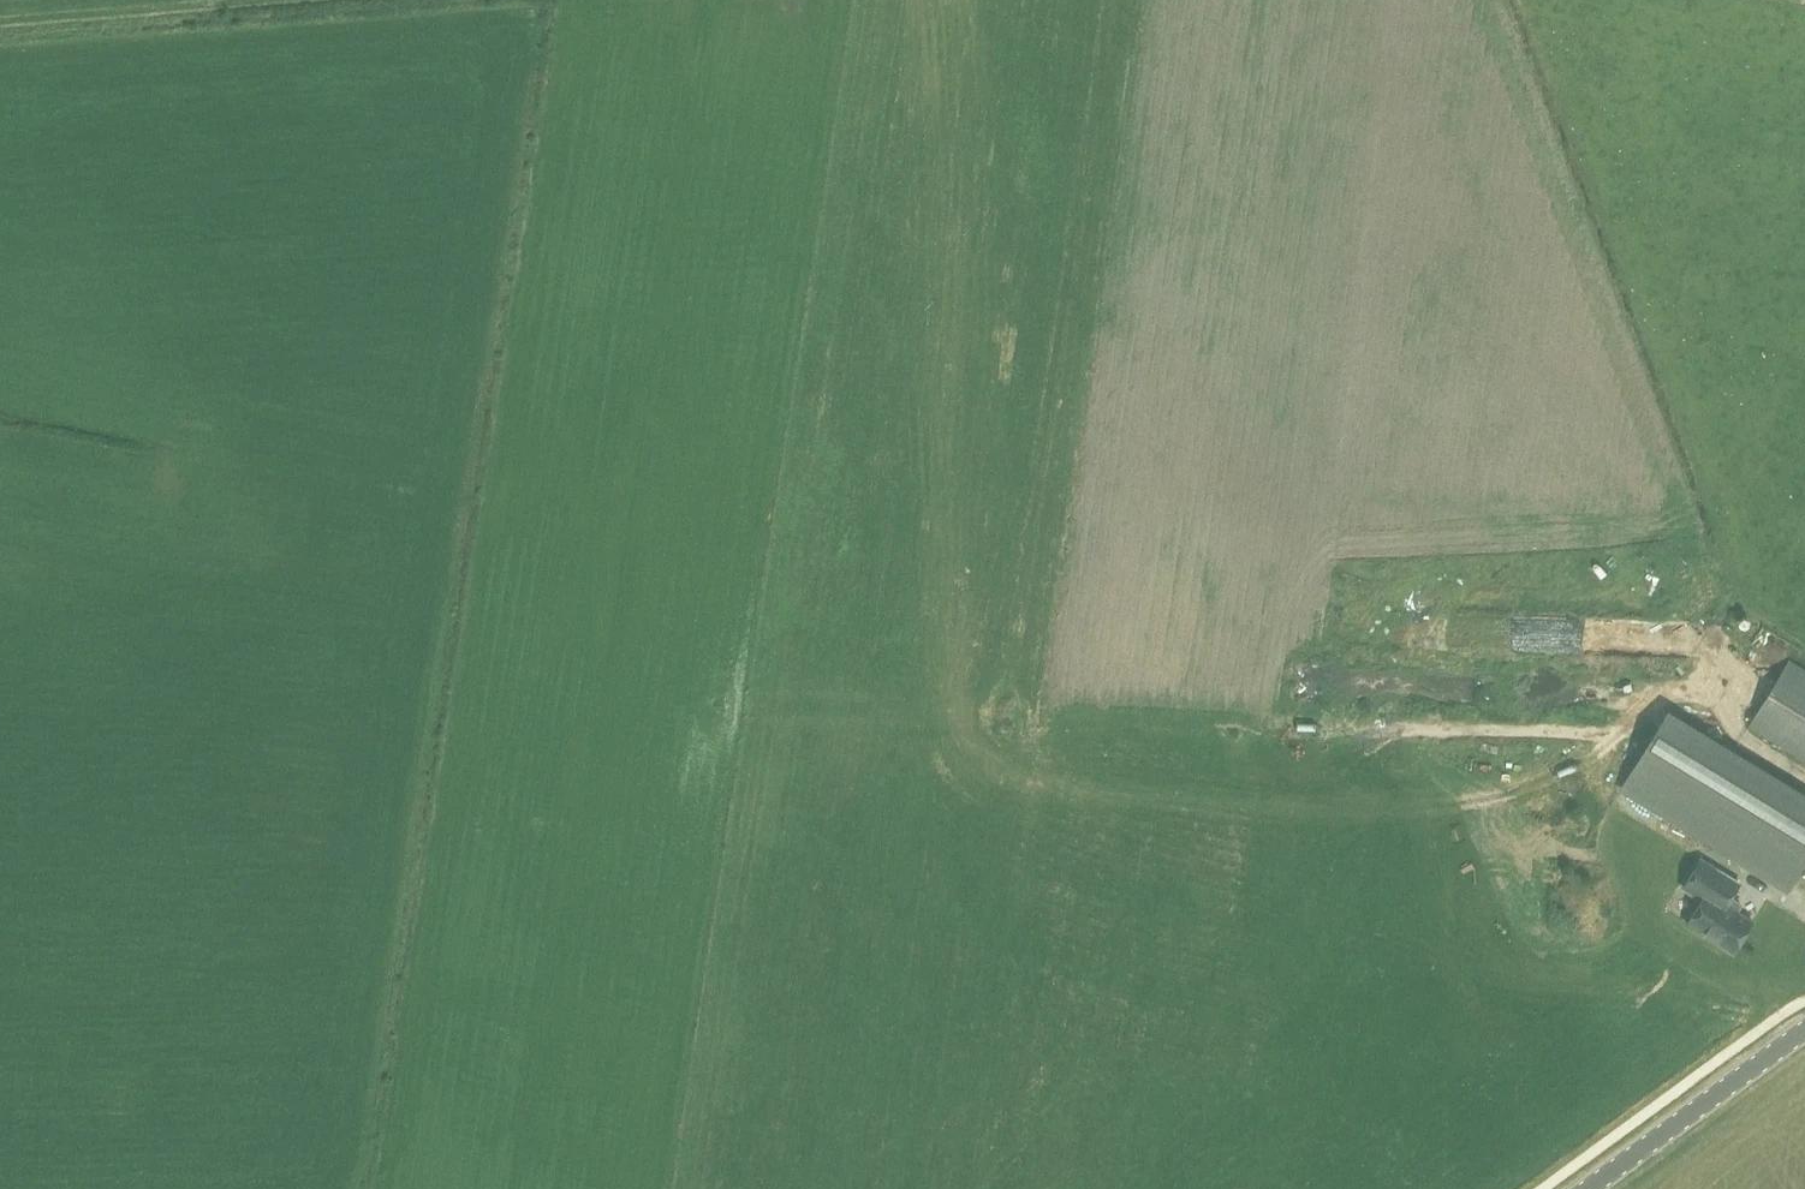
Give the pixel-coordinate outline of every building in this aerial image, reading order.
[(1589,649),(1589,627),(1575,628),(1575,650),(1589,649)] [(1791,661),(1750,727),(1804,761),(1804,670),(1791,661)] [(1784,890),(1804,855),(1804,796),(1664,712),(1617,790),(1784,890)] [(1735,950),(1755,920),(1739,909),(1744,902),(1733,896),(1742,881),(1704,857),(1686,885),(1705,897),(1689,921),(1735,950)]
